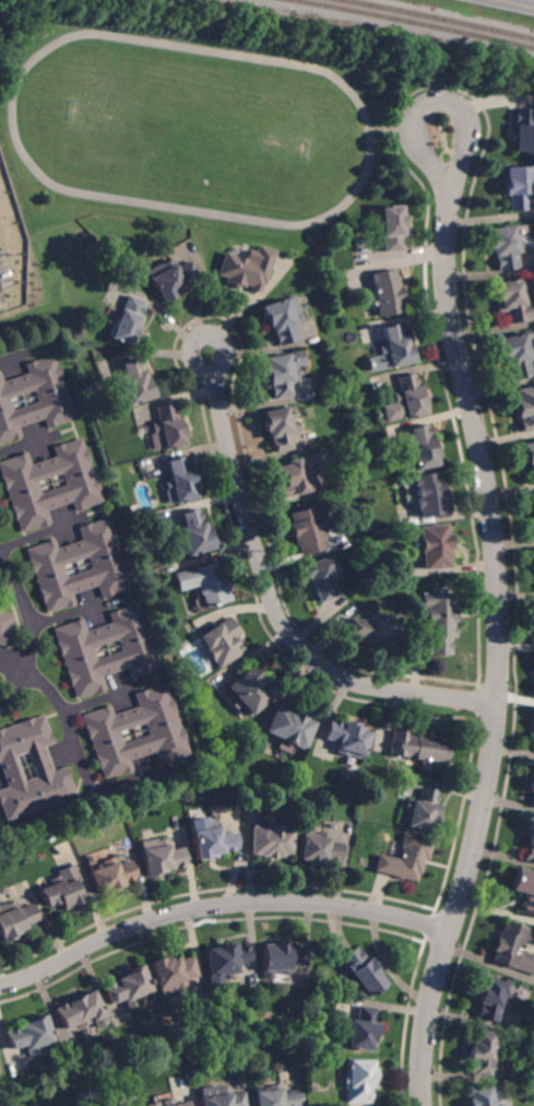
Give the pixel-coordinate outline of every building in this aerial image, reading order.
[(517,107),(533,108),(533,154),(514,153),(517,107)] [(533,183),(533,193),(527,193),(527,210),(510,211),(509,195),(505,195),(505,183),(506,183),(506,167),(532,166),(533,183)] [(402,215),(404,215),(405,226),(403,226),(404,250),(383,251),(381,207),(402,205),(402,215)] [(517,239),(520,239),(522,251),(515,252),(519,268),(500,271),(497,256),(495,257),(493,248),(490,249),(488,237),(491,237),(490,230),(514,225),(517,239)] [(264,284),(262,284),(259,293),(249,290),(250,286),(244,285),(242,290),(225,283),(226,278),(217,275),(225,251),(252,261),(258,245),(275,251),(264,284)] [(177,268),(189,261),(199,279),(174,293),(176,295),(163,303),(146,271),(171,257),(177,268)] [(399,286),(401,286),(404,302),(401,303),(403,311),(380,316),(371,274),(395,269),(399,286)] [(522,283),(524,282),(526,294),(523,294),(525,304),(529,303),(532,320),(509,323),(507,311),(498,314),(495,295),(498,295),(496,283),(521,279),(522,283)] [(134,339),(132,338),(129,345),(110,338),(128,295),(144,302),(139,317),(141,318),(137,326),(139,327),(134,339)] [(292,326),(296,340),(278,345),(274,332),(272,332),(270,326),(266,328),(260,307),(294,296),(301,322),(292,326)] [(402,337),(407,336),(414,362),(390,367),(387,356),(382,357),(380,348),(387,346),(382,328),(400,323),(402,337)] [(533,331),(533,336),(533,360),(529,361),(532,375),(514,379),(511,366),(509,366),(507,361),(505,361),(499,340),(533,331)] [(22,436),(0,444),(0,372),(3,381),(28,373),(25,364),(54,354),(76,417),(48,427),(45,417),(19,427),(22,436)] [(289,368),(296,367),(298,380),(289,381),(292,396),(274,399),(272,385),(269,386),(266,378),(264,379),(262,366),(264,365),(263,358),(287,354),(289,368)] [(144,378),(147,377),(154,397),(120,408),(111,380),(124,377),(120,363),(138,357),(144,378)] [(418,387),(420,386),(427,413),(404,419),(400,403),(395,404),(393,393),(401,391),(396,378),(415,374),(418,387)] [(515,389),(533,386),(533,430),(524,432),(521,423),(523,423),(522,417),(518,419),(514,401),(518,400),(515,389)] [(176,419),(178,417),(185,445),(165,450),(164,446),(161,447),(157,434),(153,435),(151,423),(157,421),(154,408),(173,403),(176,419)] [(293,421),(295,421),(298,432),(288,434),(293,448),(274,452),(270,438),(269,439),(266,431),(264,432),(260,413),(288,405),(293,421)] [(430,438),(434,438),(438,466),(415,470),(413,459),(407,460),(405,449),(413,448),(408,427),(427,424),(430,438)] [(21,531),(0,469),(0,462),(27,452),(32,463),(57,456),(54,447),(82,438),(103,502),(75,511),(73,502),(48,510),(51,521),(21,531)] [(523,444),(533,442),(533,485),(531,463),(527,464),(523,444)] [(317,489),(281,498),(278,486),(283,485),(282,481),(278,482),(275,468),(288,464),(287,461),(327,450),(331,468),(312,472),(317,489)] [(186,470),(191,469),(194,481),(192,481),(195,497),(167,504),(164,491),(166,490),(164,482),(169,481),(165,460),(182,456),(186,470)] [(440,481),(442,481),(447,506),(444,506),(446,514),(419,518),(416,496),(418,496),(417,487),(415,489),(413,476),(439,472),(440,481)] [(298,555),(287,514),(313,506),(325,548),(298,555)] [(200,522),(202,522),(204,529),(206,528),(213,548),(186,555),(181,540),(176,542),(173,530),(183,527),(179,515),(197,509),(200,522)] [(132,587),(103,597),(98,586),(73,595),(76,603),(49,612),(27,549),(55,539),(58,548),(83,539),(79,527),(108,517),(132,587)] [(448,534),(451,534),(452,550),(449,550),(451,567),(423,569),(418,528),(447,525),(448,534)] [(335,596),(317,603),(310,588),(308,589),(299,567),(328,555),(333,568),(330,569),(334,579),(330,581),(335,596)] [(219,581),(224,579),(230,599),(213,604),(204,607),(198,586),(178,591),(173,575),(213,562),(219,581)] [(455,637),(449,637),(449,655),(428,655),(428,637),(424,637),(424,613),(419,613),(419,595),(454,593),(455,637)] [(159,667),(131,676),(128,668),(104,675),(108,689),(78,699),(54,628),(83,619),(87,631),(114,622),(110,612),(138,602),(159,667)] [(3,645),(0,644),(0,610),(15,615),(3,645)] [(381,621),(390,622),(391,615),(401,616),(396,651),(383,649),(383,646),(358,643),(359,638),(344,637),(346,617),(363,620),(363,617),(369,619),(369,613),(381,615),(381,621)] [(218,668),(198,637),(228,617),(239,634),(234,637),(244,651),(218,668)] [(263,686),(265,684),(274,693),(250,715),(226,687),(251,664),(263,679),(260,682),(263,686)] [(188,754),(157,764),(154,752),(129,761),(132,769),(104,779),(82,715),(111,706),(114,714),(138,706),(133,693),(164,682),(188,754)] [(293,711),(294,709),(309,716),(308,719),(316,722),(306,749),(265,732),(276,705),(293,711)] [(8,821),(0,800),(0,790),(9,787),(0,762),(0,730),(45,714),(55,743),(46,746),(54,770),(66,766),(76,797),(8,821)] [(344,725),(345,721),(357,725),(357,728),(369,731),(363,757),(336,752),(339,742),(324,739),(330,720),(344,725)] [(447,763),(431,762),(430,770),(420,769),(420,758),(389,755),(391,730),(410,731),(410,737),(443,740),(443,745),(449,745),(447,763)] [(436,805),(439,805),(436,824),(432,824),(431,832),(406,826),(410,811),(405,810),(407,799),(418,801),(420,788),(439,791),(436,805)] [(530,817),(533,818),(533,862),(525,860),(532,829),(527,829),(530,817)] [(219,834),(235,832),(238,849),(216,852),(217,856),(198,860),(192,833),(209,829),(207,824),(217,823),(219,834)] [(293,856),(278,856),(277,859),(268,858),(268,855),(250,855),(251,826),(295,828),(293,856)] [(330,843),(344,844),(342,861),(328,860),(328,863),(320,862),(320,863),(307,862),(307,860),(299,860),(301,835),(318,836),(318,832),(331,833),(330,843)] [(428,860),(424,859),(419,874),(418,873),(416,881),(375,871),(378,855),(399,859),(404,833),(432,839),(428,860)] [(169,849),(183,847),(187,866),(161,871),(162,874),(146,878),(140,844),(167,837),(169,849)] [(116,864),(129,861),(135,880),(121,884),(122,887),(96,895),(88,871),(102,867),(99,861),(114,857),(116,864)] [(70,907),(69,905),(60,909),(58,903),(47,907),(39,890),(52,883),(50,879),(58,875),(56,872),(73,864),(80,881),(75,883),(83,902),(70,907)] [(518,868),(533,872),(533,917),(520,913),(525,893),(512,890),(518,868)] [(2,942),(0,937),(0,907),(15,901),(19,909),(31,904),(38,921),(26,926),(27,929),(13,934),(14,938),(2,942)] [(519,951),(533,955),(533,973),(493,961),(496,952),(494,951),(499,931),(503,932),(506,922),(525,928),(519,951)] [(289,949),(306,948),(307,965),(292,966),(292,974),(280,974),(280,970),(273,970),(274,978),(263,979),(261,943),(289,942),(289,949)] [(236,949),(250,946),(252,963),(237,966),(238,973),(232,974),(233,977),(222,978),(221,974),(210,976),(205,949),(235,944),(236,949)] [(367,961),(370,957),(377,966),(379,965),(383,972),(380,975),(387,984),(370,998),(359,985),(356,988),(349,980),(354,977),(341,960),(356,948),(367,961)] [(169,960),(178,957),(179,961),(193,956),(200,976),(186,981),(187,986),(176,989),(177,992),(162,997),(150,962),(168,956),(169,960)] [(140,1004),(128,1009),(123,999),(110,1005),(102,986),(122,977),(122,975),(130,972),(130,969),(143,965),(152,991),(137,997),(140,1004)] [(506,992),(511,993),(509,1003),(501,1001),(497,1022),(478,1017),(482,1004),(478,1003),(480,996),(478,995),(480,984),(483,985),(485,976),(508,981),(506,992)] [(107,1022),(95,1028),(88,1017),(86,1019),(87,1023),(76,1028),(74,1024),(61,1029),(50,1009),(63,1002),(64,1004),(91,990),(107,1022)] [(376,1024),(379,1024),(378,1036),(375,1036),(372,1050),(344,1047),(347,1020),(357,1022),(359,1007),(377,1009),(376,1024)] [(36,1047),(38,1052),(26,1057),(22,1046),(9,1050),(2,1032),(23,1025),(22,1022),(43,1015),(51,1042),(36,1047)] [(500,1054),(494,1052),(493,1076),(472,1074),(473,1060),(470,1060),(470,1048),(473,1048),(474,1031),(496,1032),(495,1040),(501,1042),(500,1054)] [(373,1069),(376,1068),(376,1079),(372,1079),(371,1104),(346,1103),(348,1060),(373,1061),(373,1069)] [(296,1090),(298,1105),(255,1105),(253,1093),(270,1090),(269,1086),(280,1084),(281,1092),(296,1090)] [(244,1092),(245,1105),(201,1105),(199,1089),(217,1085),(217,1089),(229,1087),(229,1094),(244,1092)] [(500,1104),(501,1105),(469,1105),(468,1099),(470,1098),(468,1091),(498,1085),(500,1099),(494,1101),(494,1105),(500,1104)] [(186,1099),(173,1103),(171,1093),(142,1102),(143,1105),(189,1105),(186,1099)]
